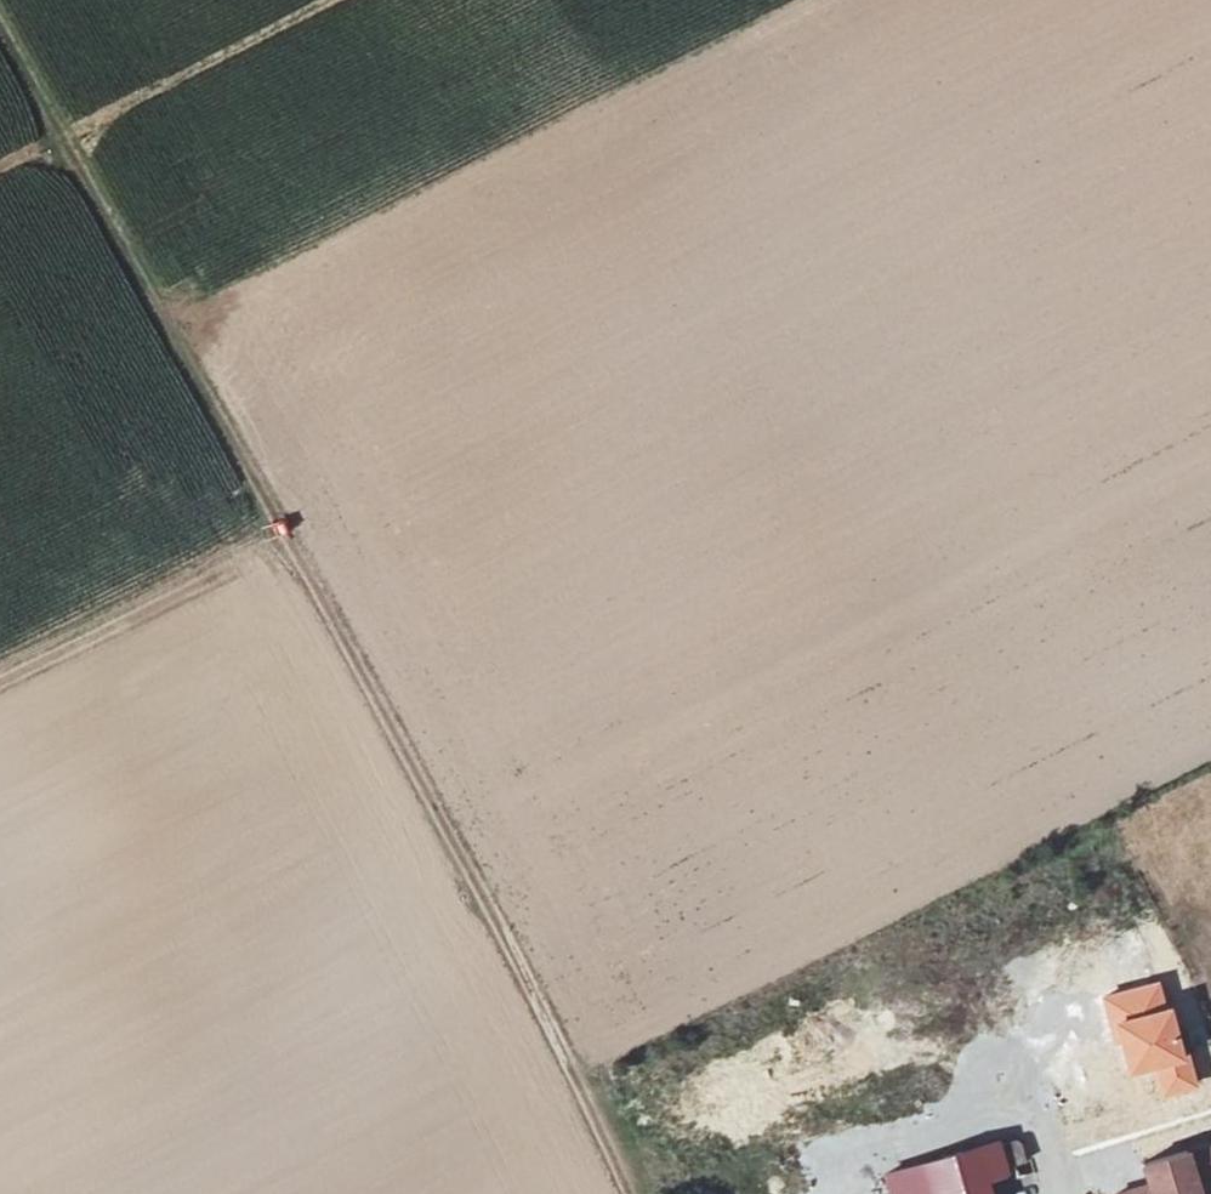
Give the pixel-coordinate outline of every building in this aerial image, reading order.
[(1133,1074),(1157,1068),(1165,1096),(1195,1087),(1187,1060),(1184,1061),(1171,1014),(1166,1015),(1158,986),(1106,1000),(1118,1042),(1124,1040),(1133,1074)] [(1013,1167),(1028,1161),(1017,1131),(1002,1137),(1013,1167)] [(993,1180),(1012,1174),(1002,1139),(927,1163),(937,1193),(998,1193),(993,1180)] [(1152,1186),(1125,1193),(1202,1193),(1199,1183),(1210,1179),(1210,1145),(1146,1166),(1152,1186)] [(927,1163),(896,1172),(903,1193),(937,1193),(927,1163)]
